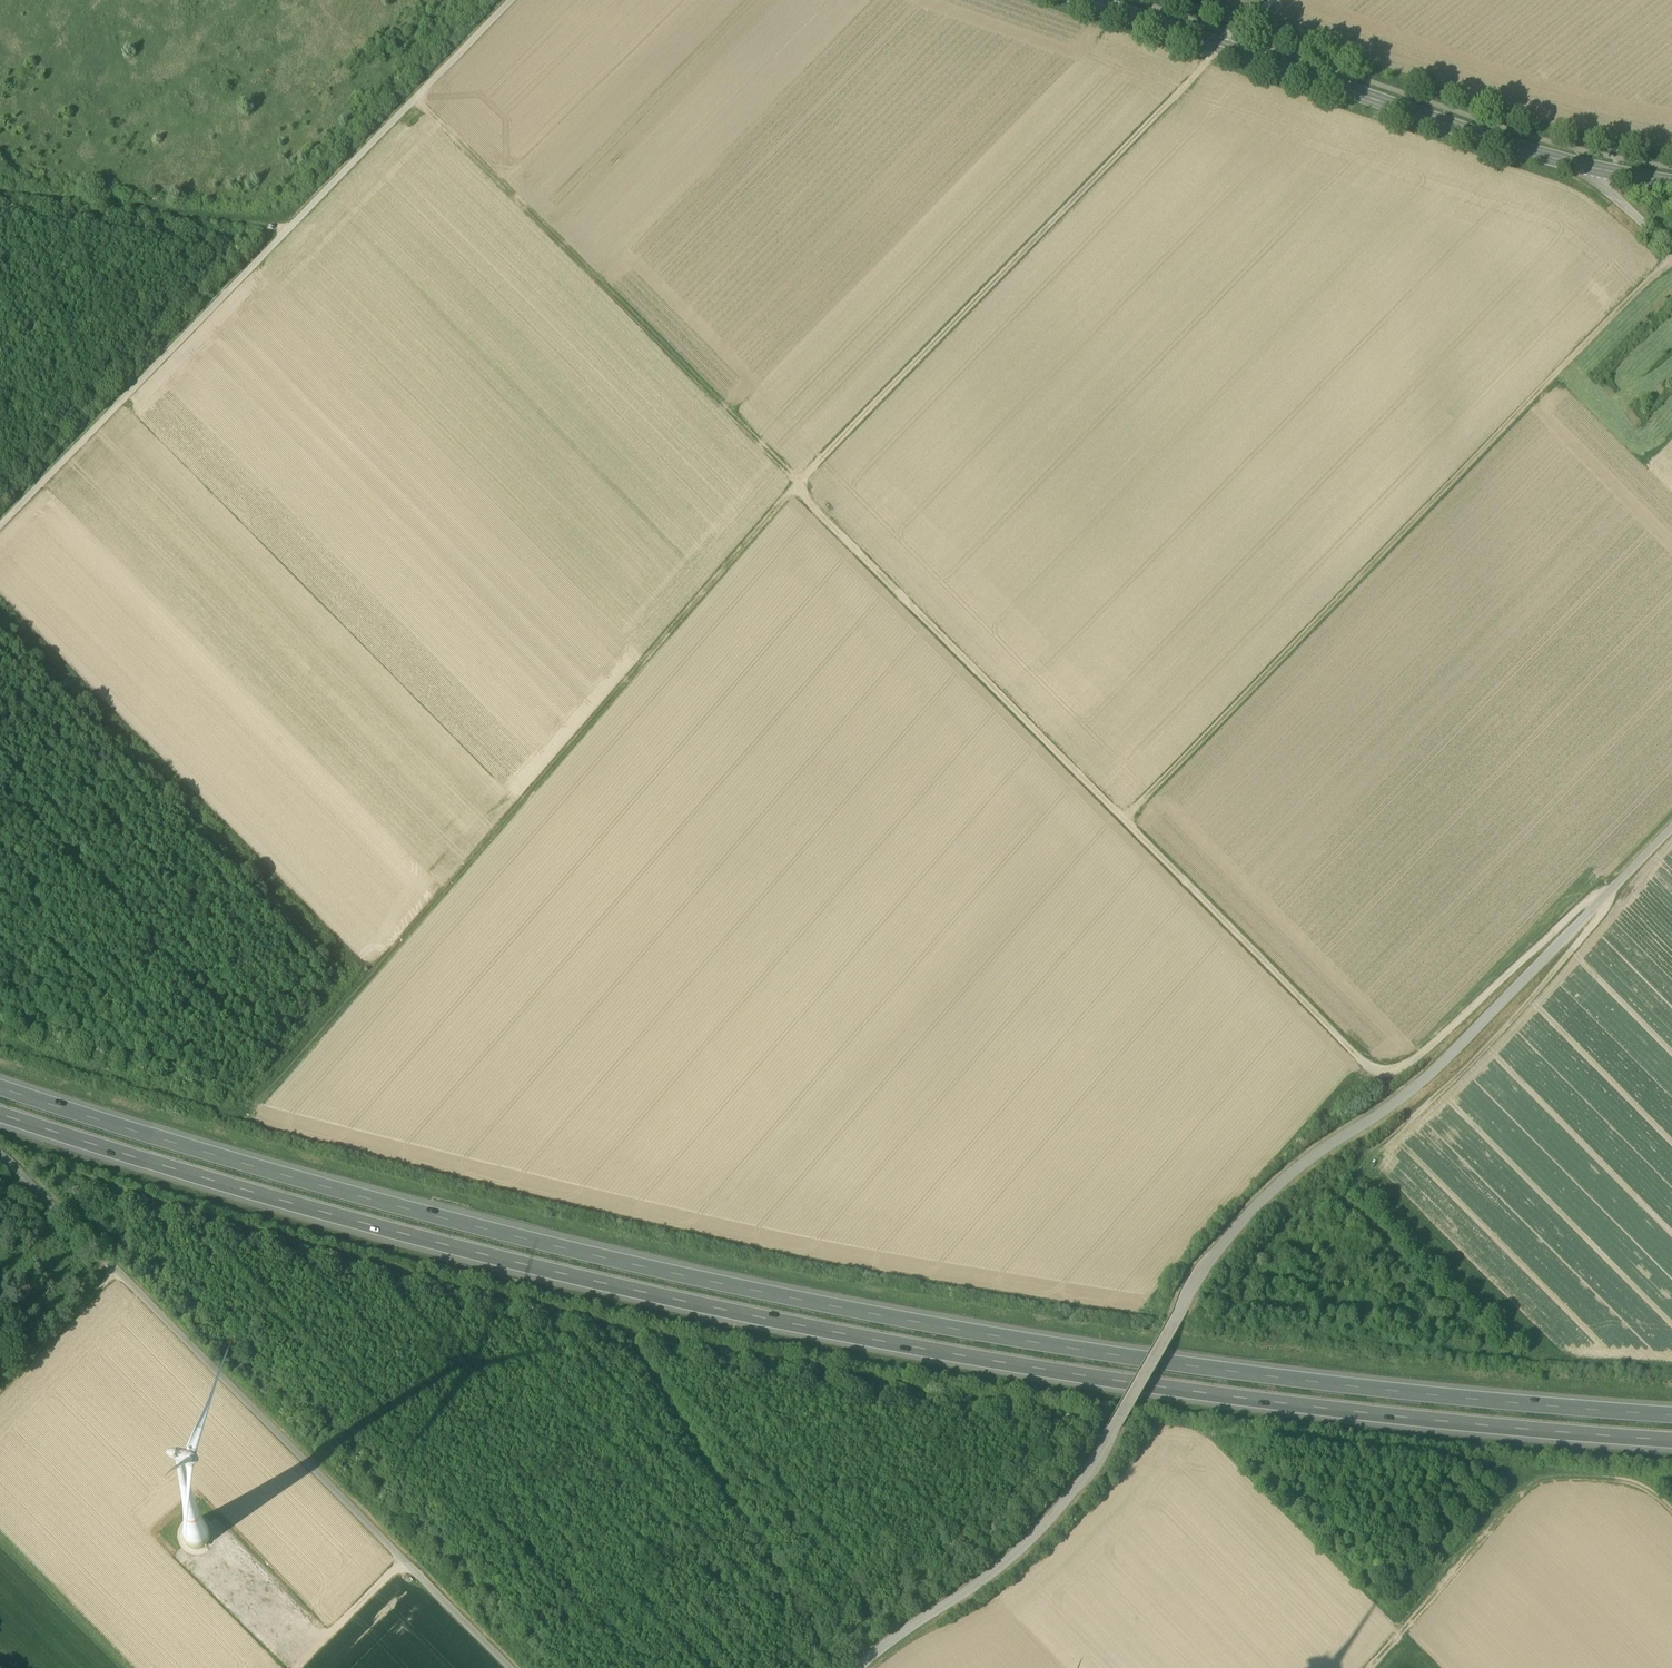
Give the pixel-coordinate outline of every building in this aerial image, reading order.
[(785,1286),(784,1292),(811,1296),(811,1290),(785,1286)]
